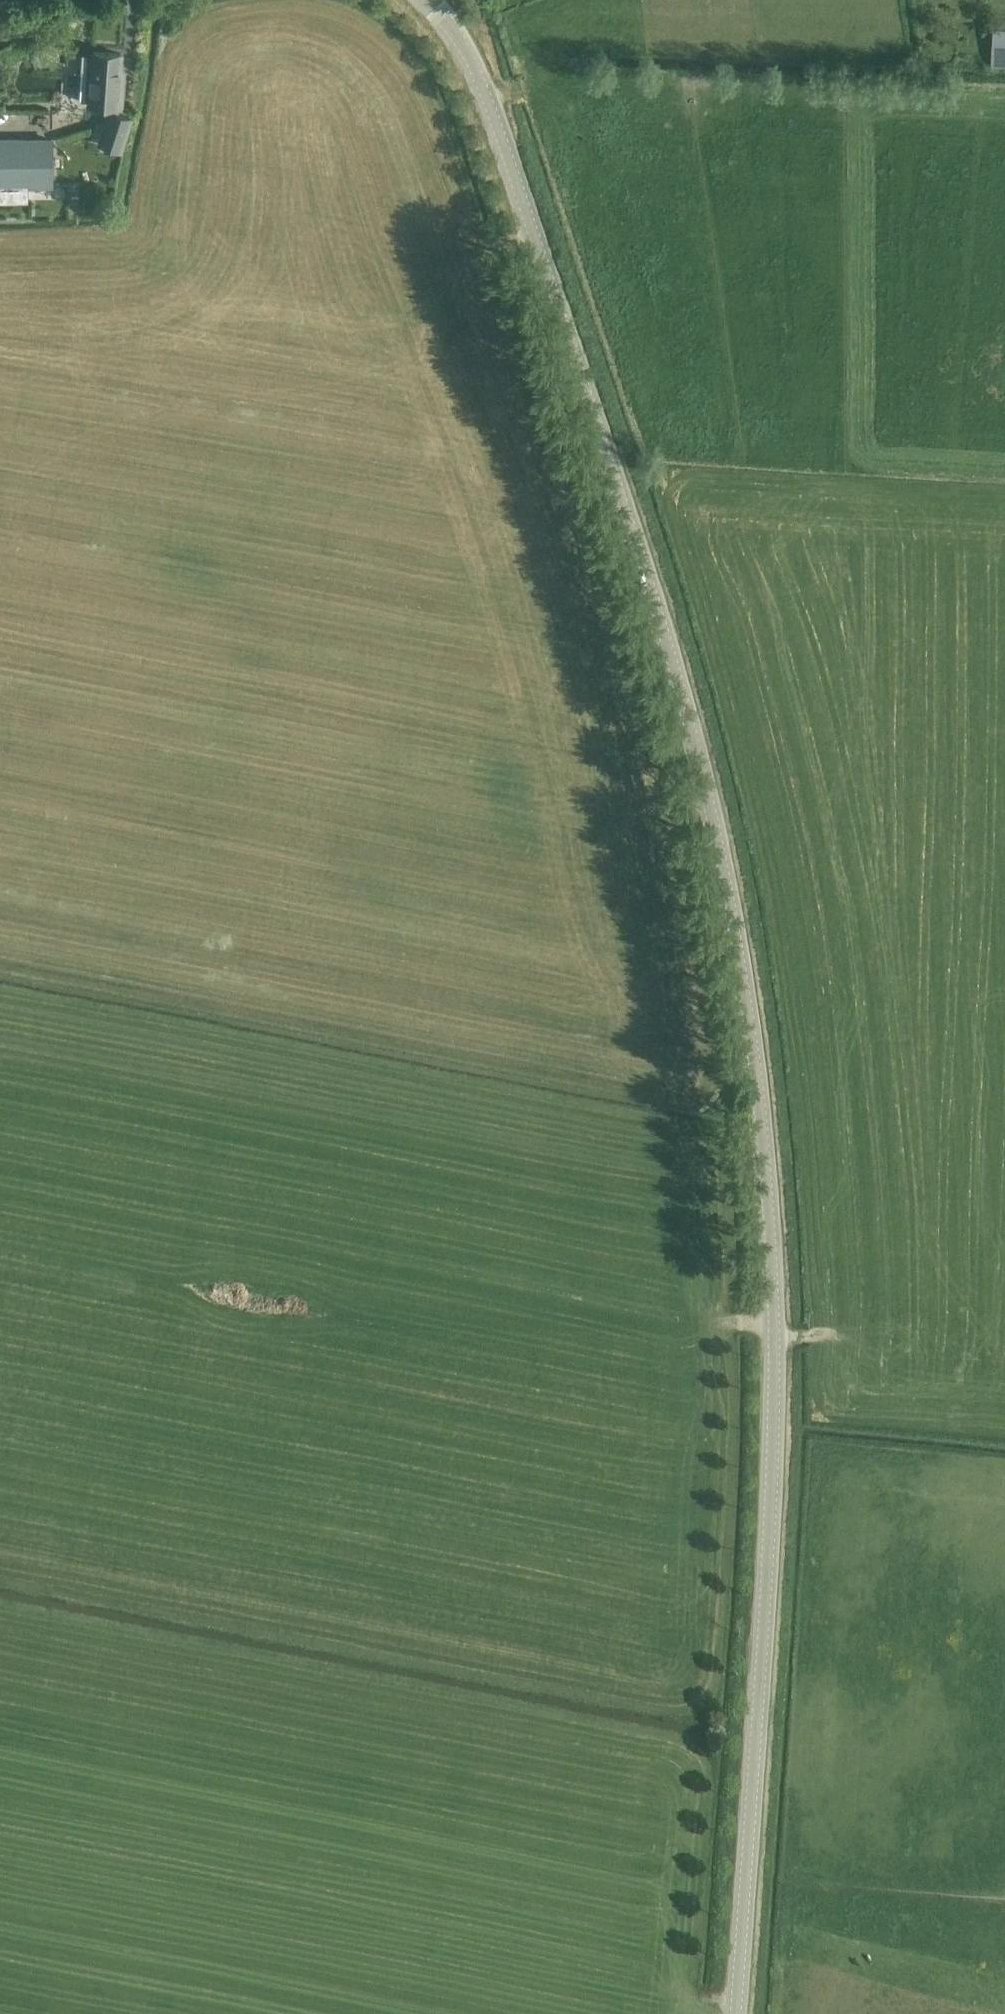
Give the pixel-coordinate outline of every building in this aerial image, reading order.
[(1004,65),(1004,40),(993,39),(992,65),(1004,65)] [(81,70),(79,99),(89,100),(89,104),(121,106),(123,80),(119,79),(121,53),(93,51),(91,71),(81,70)] [(109,113),(98,143),(117,150),(128,120),(109,113)] [(0,140),(0,200),(28,200),(28,186),(52,186),(52,160),(51,140),(0,140)]
